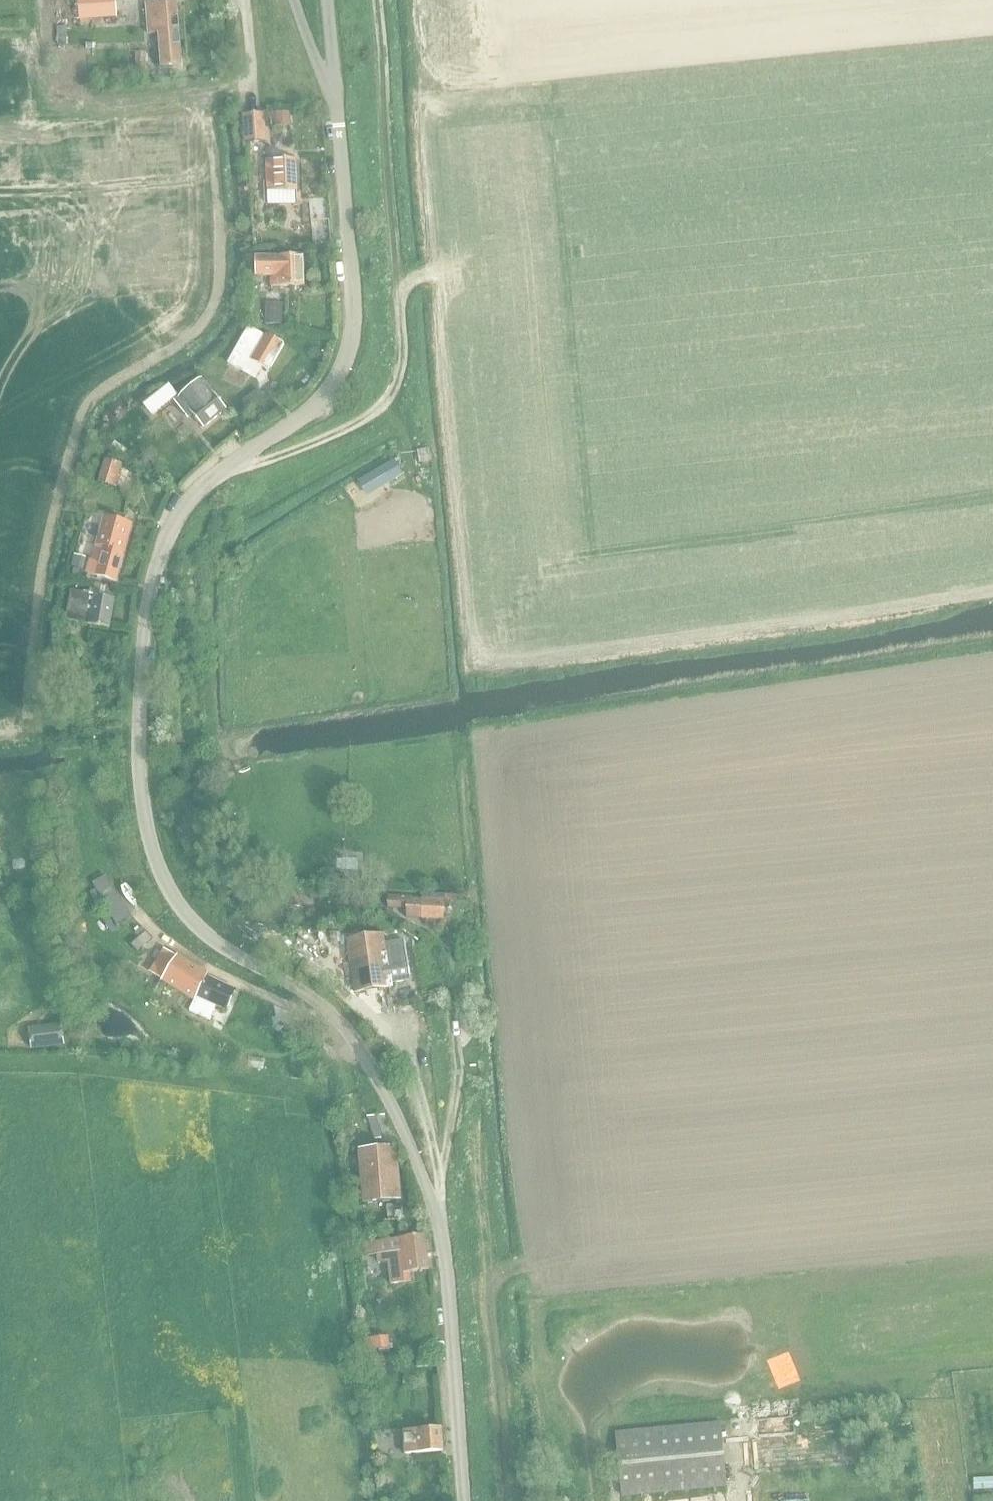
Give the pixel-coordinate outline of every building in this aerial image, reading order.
[(81,19),(116,18),(115,0),(80,0),(81,19)] [(164,67),(184,66),(178,1),(148,4),(150,34),(161,33),(164,67)] [(132,51),(133,79),(146,79),(145,51),(132,51)] [(269,113),(241,113),(241,143),(269,142),(269,113)] [(267,160),(269,192),(297,190),(295,158),(267,160)] [(269,286),(303,286),(303,256),(255,256),(255,276),(269,276),(269,286)] [(263,324),(281,324),(281,303),(263,302),(263,324)] [(251,359),(268,370),(285,344),(267,333),(259,347),(252,343),(245,354),(251,358),(251,359)] [(191,411),(203,428),(227,411),(204,380),(176,400),(186,415),(191,411)] [(149,399),(156,409),(170,398),(163,389),(149,399)] [(98,480),(115,485),(119,467),(103,463),(98,480)] [(389,484),(380,468),(357,481),(367,497),(389,484)] [(441,507),(441,492),(429,492),(429,506),(441,507)] [(123,552),(131,525),(103,516),(90,560),(89,559),(85,572),(115,581),(123,552)] [(115,599),(114,599),(116,590),(91,585),(89,595),(71,591),(65,621),(109,629),(115,599)] [(91,883),(117,924),(131,915),(105,874),(91,883)] [(422,894),(422,898),(409,897),(409,894),(388,894),(387,909),(406,909),(406,918),(422,918),(422,919),(443,920),(444,895),(422,894)] [(131,944),(138,951),(153,937),(146,930),(131,944)] [(403,942),(384,944),(383,935),(348,940),(356,994),(391,988),(390,983),(409,980),(403,942)] [(215,1006),(224,1012),(234,991),(204,976),(164,952),(151,973),(169,985),(194,1001),(189,1010),(208,1021),(215,1006)] [(63,1023),(29,1027),(31,1048),(65,1044),(63,1023)] [(360,1149),(363,1203),(399,1200),(396,1147),(384,1113),(367,1115),(375,1139),(381,1139),(384,1147),(360,1149)] [(411,1272),(427,1270),(423,1236),(364,1244),(366,1253),(376,1252),(378,1262),(388,1261),(391,1282),(412,1280),(411,1272)] [(364,1338),(365,1350),(390,1348),(389,1335),(364,1338)] [(764,1405),(764,1434),(799,1434),(799,1405),(764,1405)] [(616,1433),(621,1495),(727,1486),(721,1424),(616,1433)] [(440,1426),(403,1429),(404,1455),(442,1452),(440,1426)] [(559,1454),(572,1456),(573,1443),(560,1442),(559,1454)]
